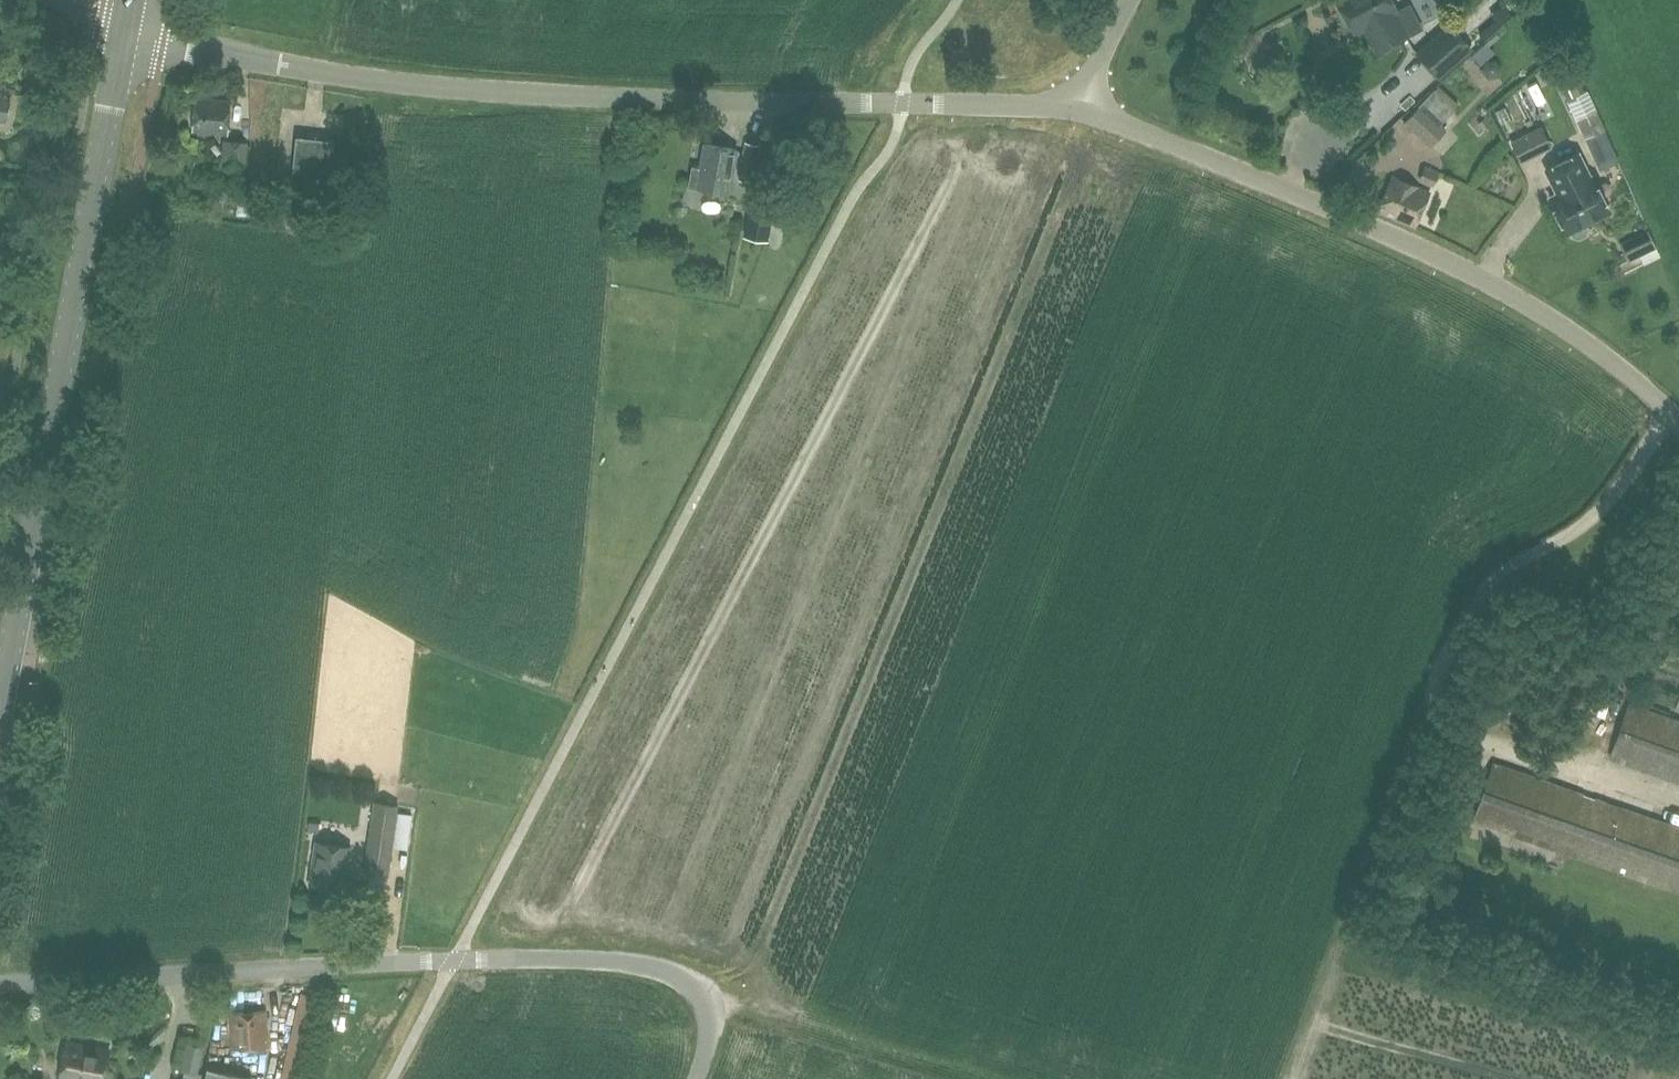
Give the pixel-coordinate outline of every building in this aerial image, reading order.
[(1377,54),(1407,38),(1393,13),(1397,11),(1391,0),(1335,0),(1354,35),(1364,30),(1377,54)] [(1438,79),(1473,48),(1449,20),(1413,51),(1438,79)] [(1539,67),(1545,80),(1555,75),(1566,100),(1584,92),(1566,52),(1539,67)] [(1437,84),(1403,120),(1429,145),(1446,128),(1440,123),(1458,104),(1437,84)] [(191,130),(227,134),(230,100),(195,97),(191,130)] [(1481,117),(1474,122),(1481,131),(1488,126),(1481,117)] [(1520,162),(1551,146),(1540,124),(1509,140),(1520,162)] [(1584,138),(1598,170),(1619,161),(1605,129),(1584,138)] [(292,183),(328,186),(333,141),(297,137),(292,183)] [(244,166),(247,141),(222,139),(219,164),(244,166)] [(688,186),(729,193),(737,149),(704,143),(699,168),(692,166),(688,186)] [(743,143),(739,166),(740,166),(738,179),(768,183),(769,179),(785,181),(790,150),(774,148),(743,143)] [(1577,153),(1546,169),(1553,183),(1557,181),(1562,191),(1549,197),(1566,232),(1570,230),(1572,235),(1578,237),(1584,234),(1586,228),(1584,223),(1602,215),(1605,204),(1591,176),(1589,177),(1577,153)] [(1438,171),(1424,165),(1419,178),(1433,184),(1438,171)] [(1378,213),(1414,229),(1429,194),(1398,181),(1392,179),(1378,213)] [(751,195),(744,237),(766,241),(774,199),(751,195)] [(1647,229),(1629,238),(1638,256),(1656,247),(1647,229)] [(1555,264),(1561,277),(1577,270),(1571,257),(1555,264)] [(1678,781),(1678,720),(1629,702),(1610,757),(1678,781)] [(1678,895),(1678,827),(1494,762),(1471,823),(1678,895)] [(397,805),(373,801),(364,868),(388,871),(397,805)] [(317,831),(318,822),(308,821),(306,829),(317,831)] [(349,846),(314,841),(308,884),(343,890),(349,846)] [(248,1047),(248,1053),(264,1053),(264,1046),(267,1046),(266,1011),(231,1014),(232,1048),(248,1047)] [(65,1041),(58,1078),(63,1078),(103,1078),(109,1050),(65,1041)] [(181,1069),(196,1071),(201,1044),(186,1042),(181,1069)] [(251,1075),(207,1066),(205,1078),(250,1078),(251,1075)]
